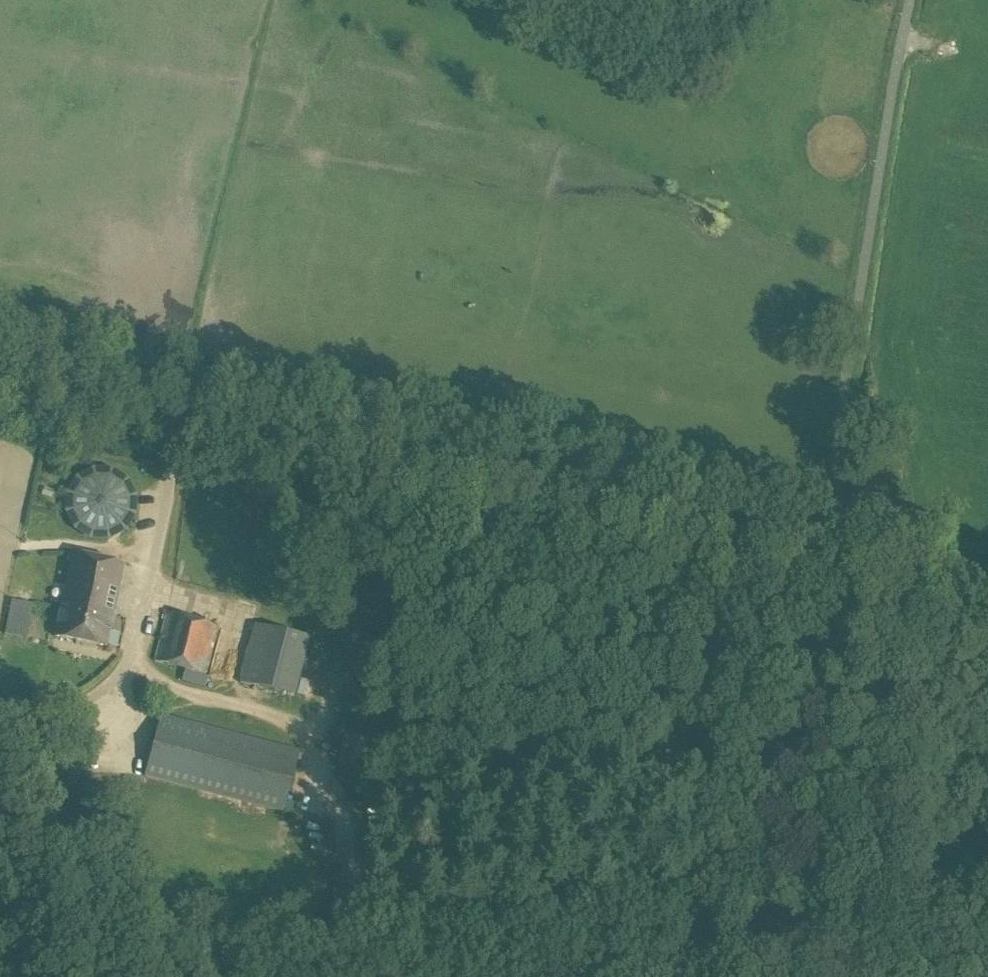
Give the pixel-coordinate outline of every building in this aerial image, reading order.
[(95,511),(107,466),(84,461),(72,506),(95,511)] [(106,646),(123,564),(72,553),(55,635),(106,646)] [(33,604),(11,599),(4,634),(27,638),(33,604)] [(208,677),(205,673),(217,624),(167,612),(155,661),(185,668),(181,681),(205,688),(208,677)] [(309,638),(254,624),(240,683),(294,697),(309,638)] [(298,751),(161,716),(145,775),(283,811),(298,751)]
